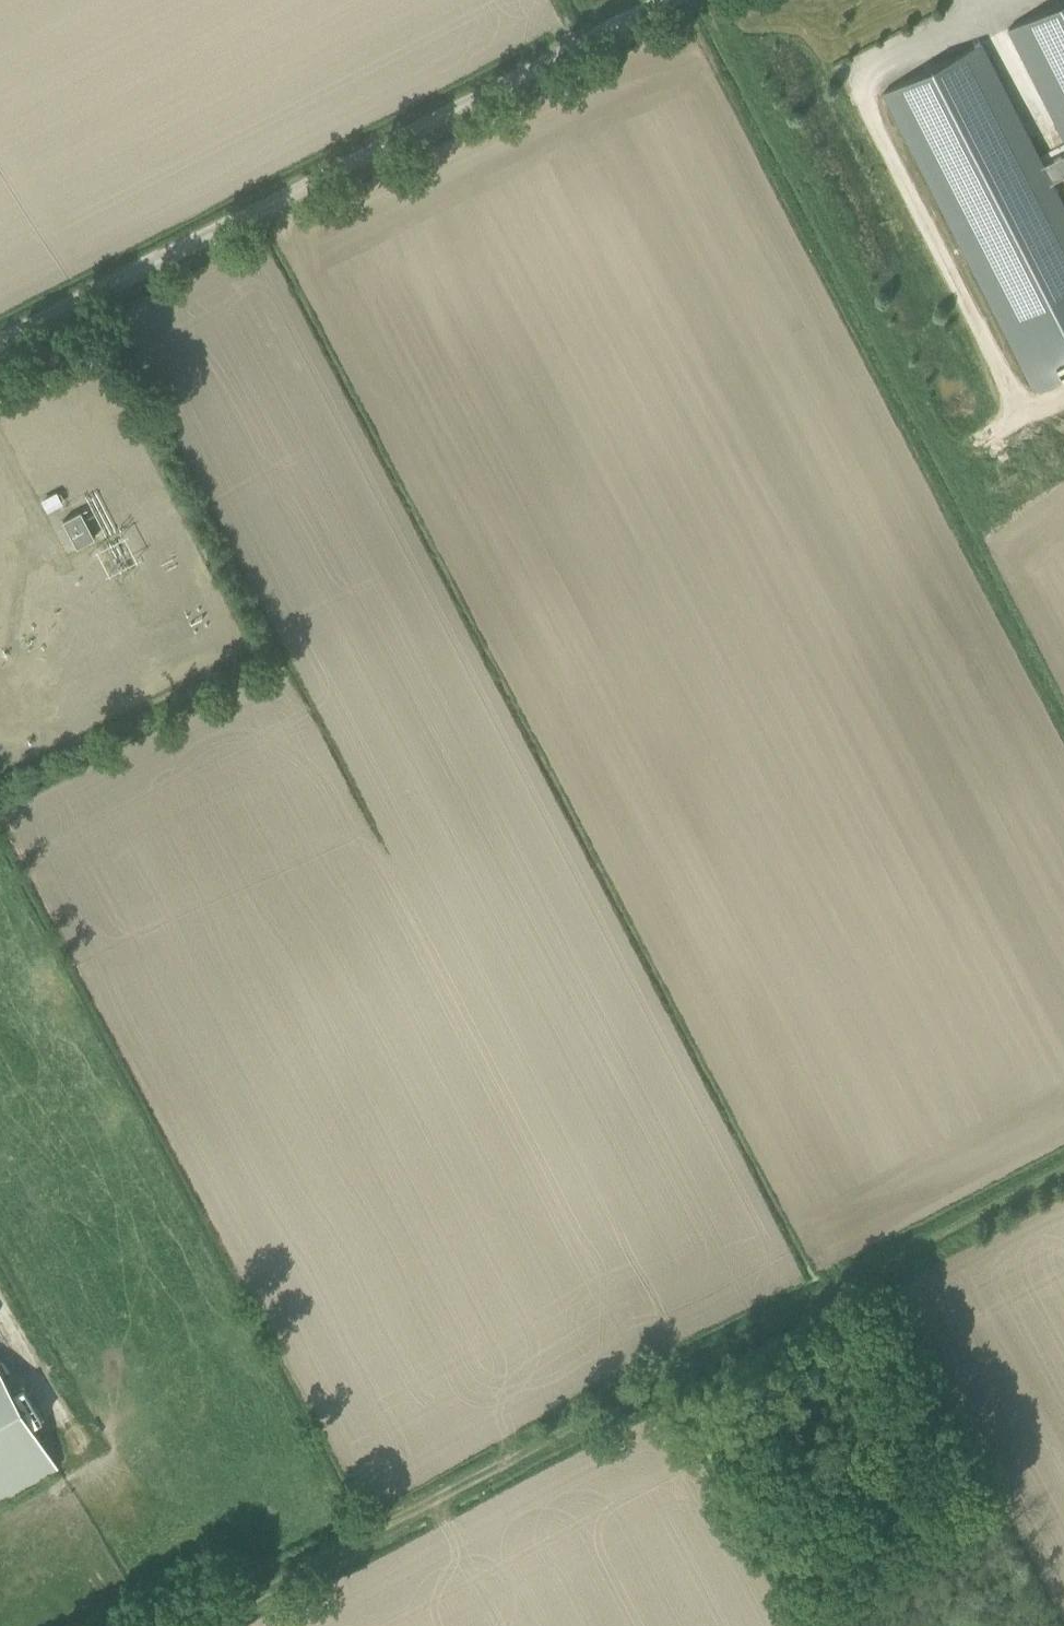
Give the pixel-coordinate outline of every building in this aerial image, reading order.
[(1008,28),(1028,67),(1063,138),(1063,0),(1008,28)] [(1044,165),(1002,82),(981,42),(883,92),(959,241),(1036,393),(1063,379),(1063,205),(1053,184),(1063,178),(1063,155),(1044,165)] [(47,510),(63,502),(57,490),(41,498),(47,510)] [(76,546),(94,537),(80,511),(63,520),(76,546)] [(57,1466),(31,1421),(43,1415),(23,1380),(10,1386),(0,1369),(0,1500),(57,1466)]
